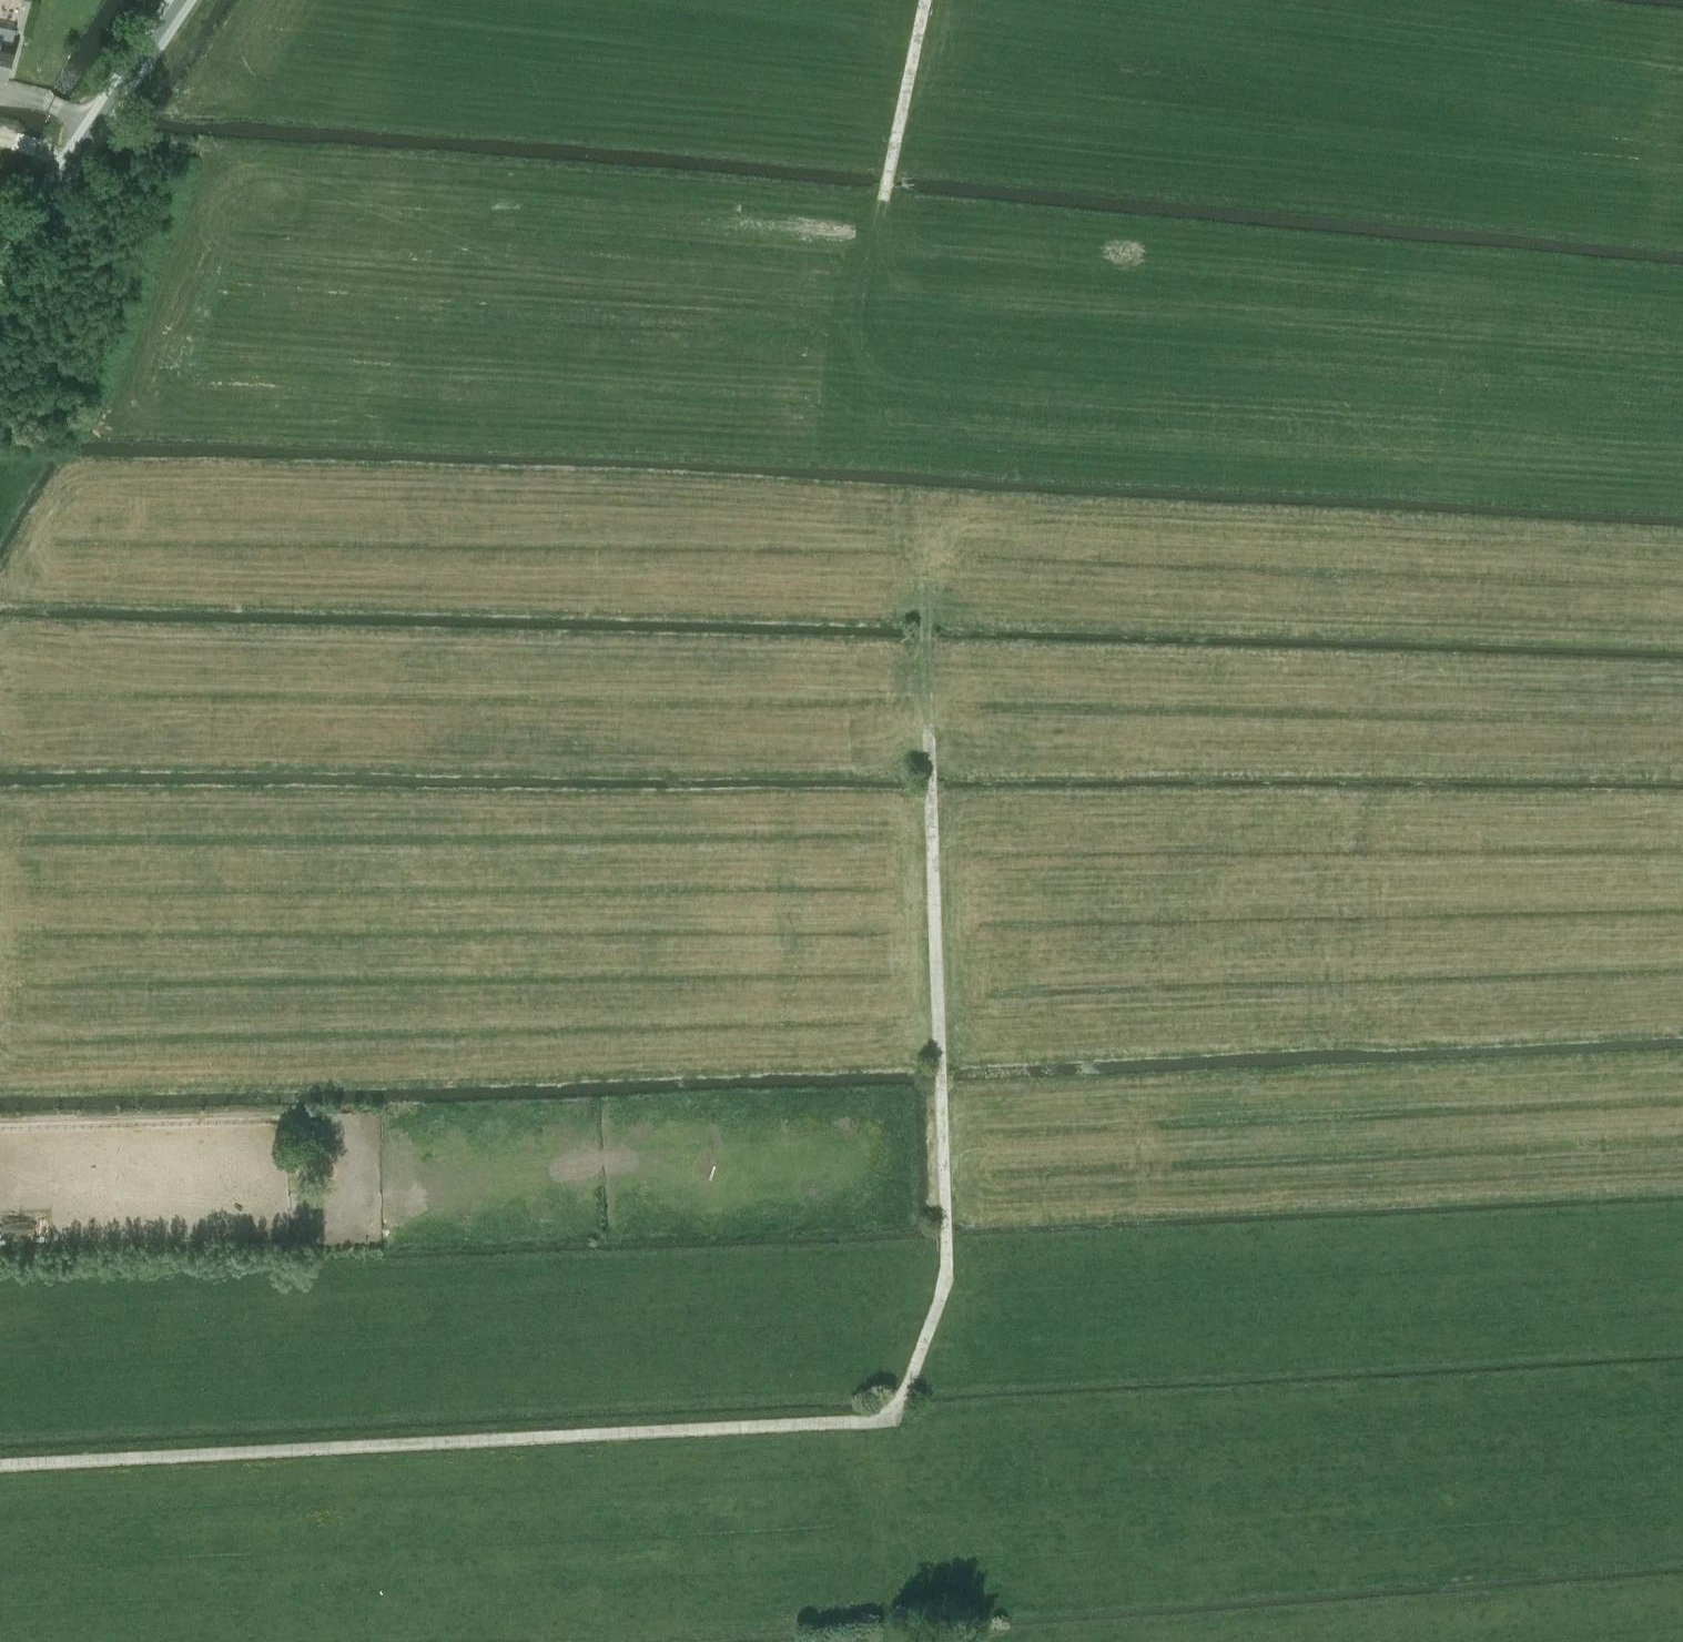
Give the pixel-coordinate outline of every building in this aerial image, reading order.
[(6,80),(15,45),(0,42),(0,78),(6,80)]
